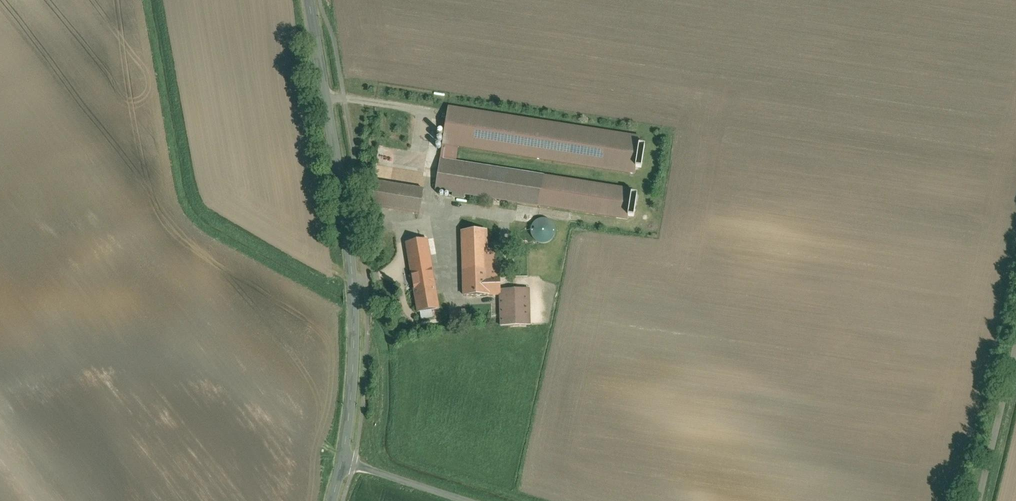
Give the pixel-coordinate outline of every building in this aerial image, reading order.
[(442,146),(459,148),(635,174),(636,167),(639,144),(641,135),(448,107),(448,110),(442,146)] [(646,145),(639,144),(636,167),(642,168),(646,145)] [(442,146),(440,160),(457,162),(459,148),(442,146)] [(457,162),(440,160),(436,192),(629,220),(629,217),(633,194),(633,188),(457,162)] [(419,216),(423,190),(375,182),(371,209),(379,210),(419,216)] [(638,195),(633,194),(629,217),(635,218),(638,195)] [(554,227),(551,222),(547,220),(542,219),(537,220),(533,223),(531,228),(530,232),(532,237),(535,241),(538,243),(543,244),(548,243),(552,240),(554,235),(555,231),(554,227)] [(462,298),(498,297),(500,328),(531,327),(529,289),(501,290),(499,250),(487,250),(487,230),(460,231),(462,298)] [(440,311),(428,241),(406,244),(418,315),(440,311)] [(448,313),(449,315),(450,325),(468,322),(466,310),(448,313)]
